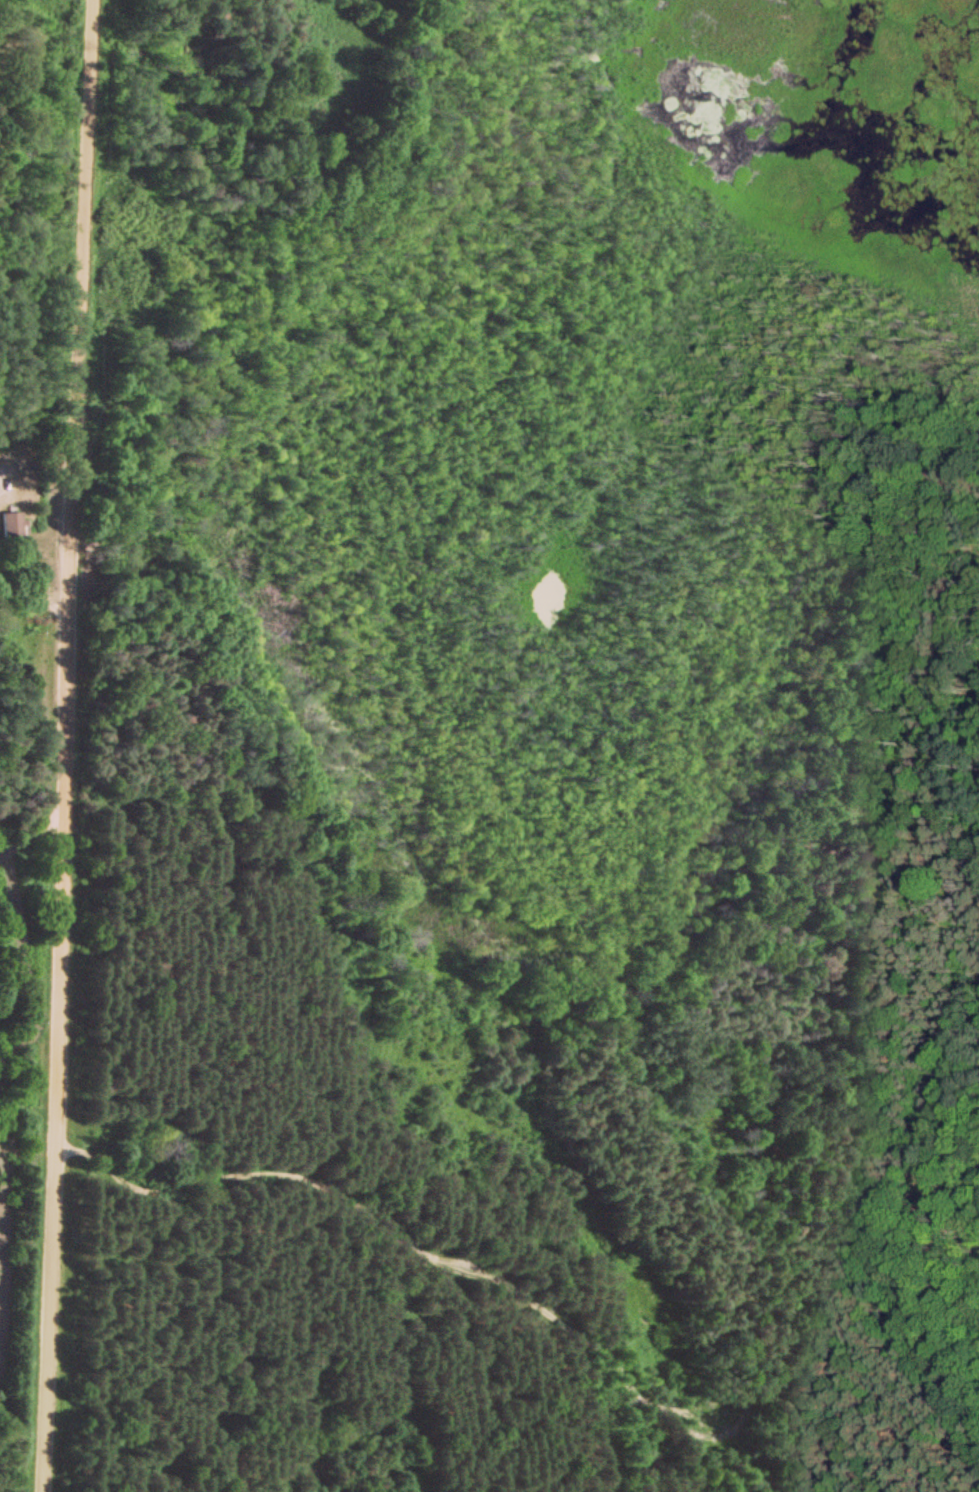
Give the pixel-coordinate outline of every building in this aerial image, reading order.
[(18,545),(18,514),(0,514),(0,545),(18,545)]
